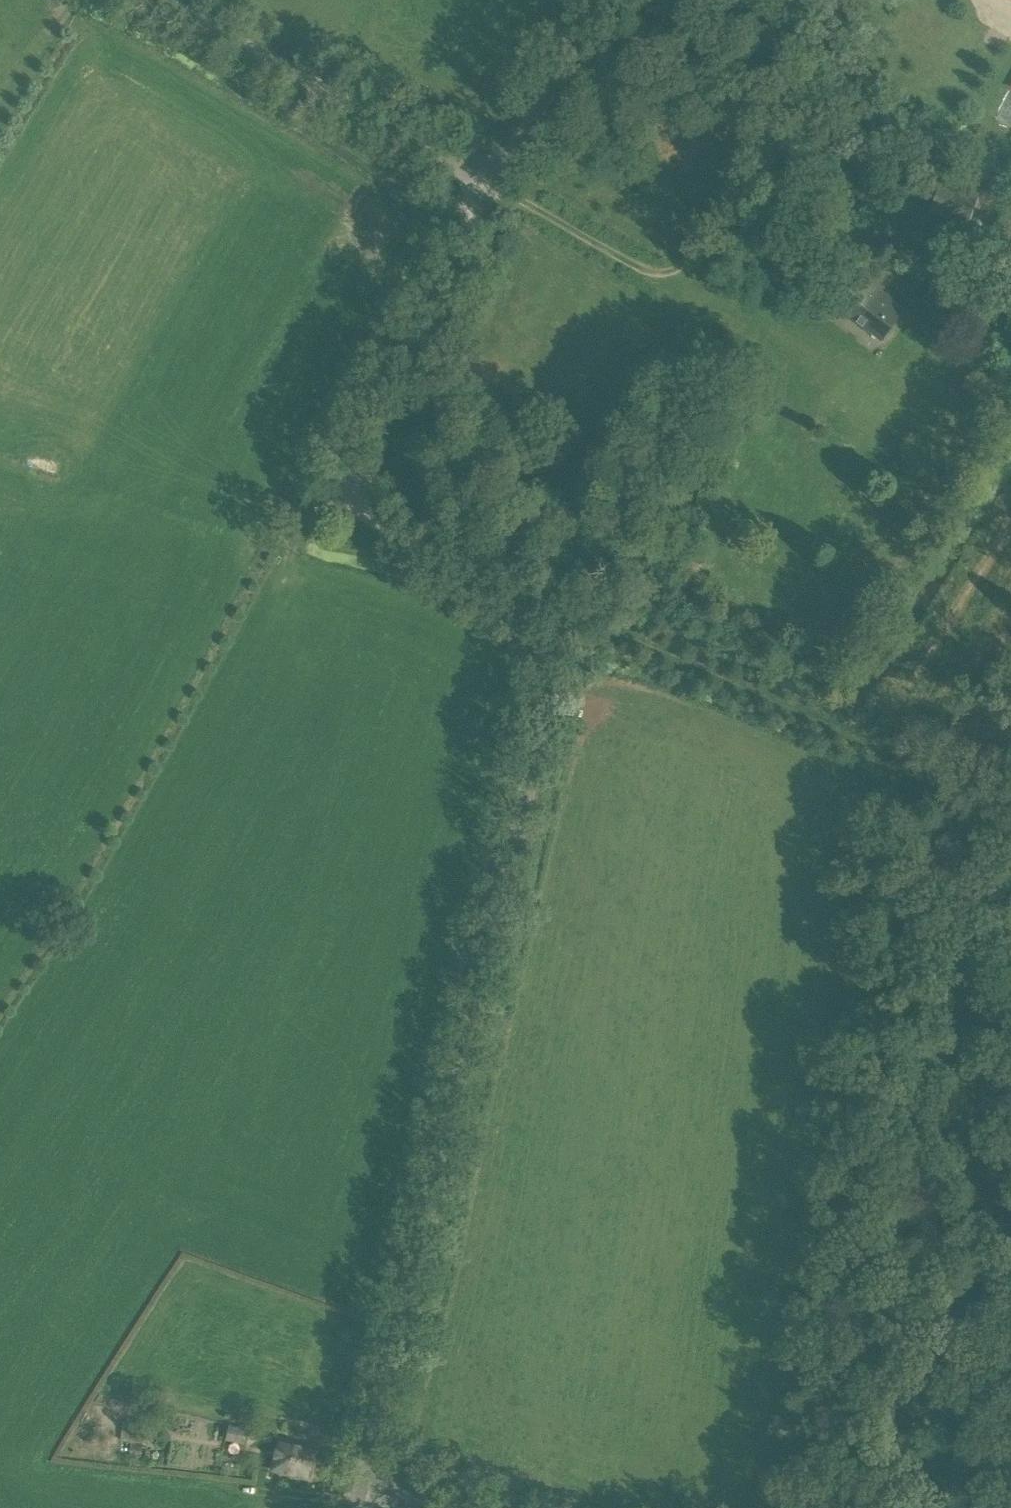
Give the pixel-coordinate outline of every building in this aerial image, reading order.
[(968,225),(978,198),(940,184),(929,211),(968,225)] [(896,315),(901,309),(863,279),(858,285),(856,284),(838,308),(880,340),(898,316),(896,315)] [(122,1421),(119,1440),(130,1442),(127,1454),(140,1456),(142,1443),(146,1444),(148,1425),(122,1421)] [(226,1439),(246,1444),(250,1428),(231,1424),(226,1439)] [(316,1450),(280,1440),(272,1467),(308,1477),(316,1450)]
